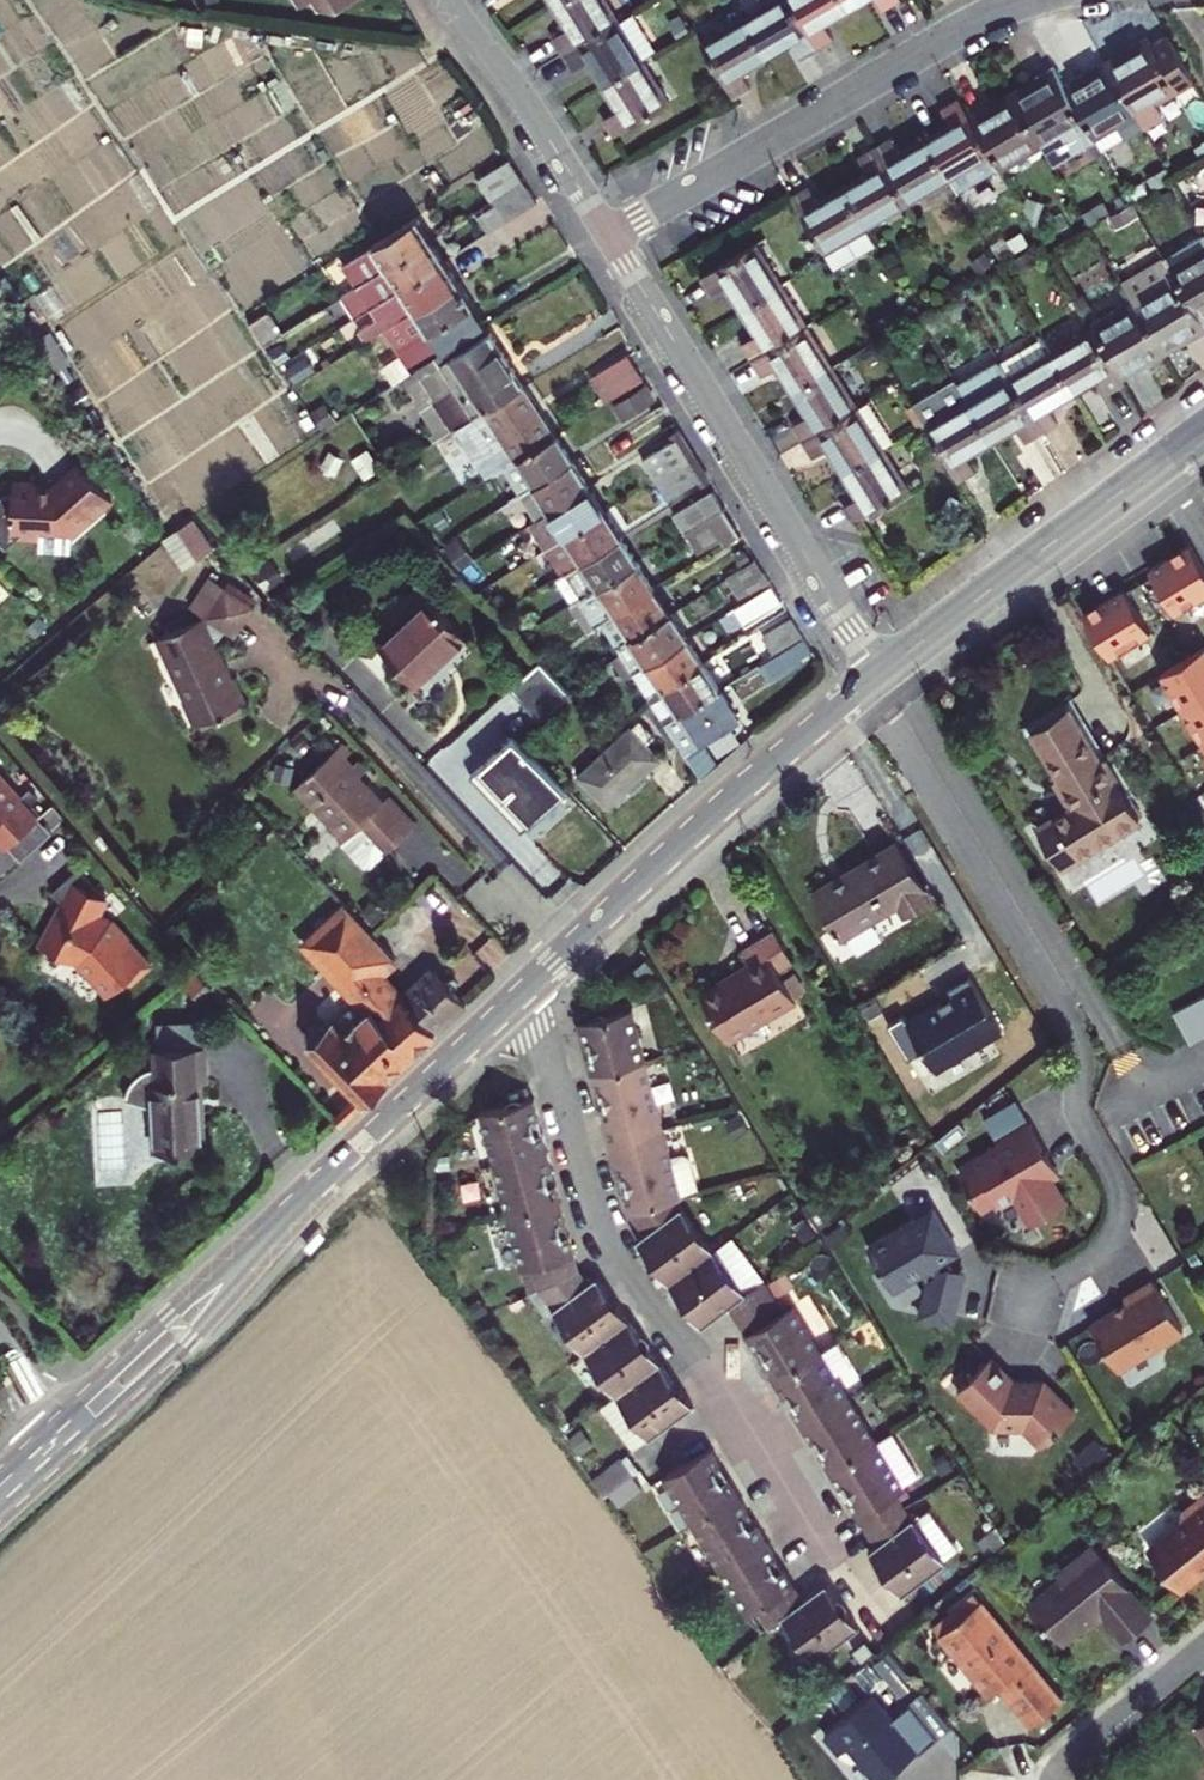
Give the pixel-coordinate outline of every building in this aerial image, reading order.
[(617,20),(605,0),(558,0),(552,4),(567,28),(552,38),(562,54),(617,20)] [(816,48),(788,0),(769,0),(742,16),(766,56),(790,42),(800,58),(816,48)] [(844,0),(788,0),(816,48),(832,39),(824,22),(849,8),(844,0)] [(849,8),(862,0),(844,0),(849,8)] [(898,0),(878,0),(883,8),(898,0)] [(587,60),(602,84),(642,60),(655,52),(630,12),(617,20),(562,54),(572,70),(587,60)] [(766,56),(742,16),(699,41),(732,98),(750,86),(741,71),(766,56)] [(1107,66),(1141,125),(1159,114),(1154,105),(1193,81),(1166,35),(1151,44),(1145,36),(1127,47),(1130,52),(1107,66)] [(642,60),(602,84),(618,110),(603,120),(613,136),(668,102),(642,60)] [(1062,85),(1094,139),(1100,149),(1141,125),(1107,66),(1082,80),(1079,75),(1062,85)] [(1053,163),(1094,139),(1062,85),(1052,67),(1034,77),(1037,82),(1013,96),(1039,140),(1053,163)] [(986,105),(968,116),(998,168),(1000,171),(1024,157),(1021,151),(1039,140),(1013,96),(990,110),(986,105)] [(950,123),(926,138),(949,179),(957,193),(998,168),(968,116),(958,98),(941,108),(950,123)] [(875,147),(907,203),(949,179),(926,138),(900,153),(891,138),(875,147)] [(842,187),(865,226),(907,203),(875,147),(857,157),(867,172),(842,187)] [(483,194),(515,174),(503,154),(471,175),(483,194)] [(486,200),(520,180),(515,174),(483,194),(486,200)] [(481,228),(530,197),(520,180),(486,200),(470,210),(481,228)] [(808,186),(791,196),(827,257),(834,270),(876,246),(865,226),(842,187),(817,202),(808,186)] [(348,279),(422,232),(409,212),(335,258),(348,279)] [(436,254),(422,232),(348,279),(334,288),(347,310),(363,300),(393,282),(436,254)] [(1187,243),(1191,251),(1168,265),(1200,320),(1203,318),(1203,234),(1187,243)] [(726,285),(741,310),(781,285),(756,243),(701,277),(711,294),(726,285)] [(1187,243),(1163,257),(1168,265),(1191,251),(1187,243)] [(407,304),(450,277),(436,254),(393,282),(363,300),(378,322),(407,304)] [(1200,320),(1168,265),(1163,257),(1121,281),(1135,305),(1161,349),(1185,335),(1188,340),(1203,331),(1203,327),(1200,320)] [(477,320),(450,277),(407,304),(378,322),(391,343),(401,359),(430,341),(433,346),(477,320)] [(742,343),(752,360),(806,326),(781,285),(741,310),(756,334),(742,343)] [(1075,299),(1083,313),(1091,307),(1084,294),(1075,299)] [(275,325),(302,308),(293,295),(267,311),(275,325)] [(262,303),(244,315),(258,336),(275,325),(267,311),(262,303)] [(1161,349),(1135,305),(1117,315),(1113,310),(1089,324),(1091,328),(1121,379),(1139,369),(1137,363),(1161,349)] [(426,351),(432,359),(465,412),(517,381),(482,328),(477,320),(433,346),(426,351)] [(777,367),(792,391),(831,366),(806,326),(752,360),(762,377),(777,367)] [(917,328),(903,332),(907,347),(921,343),(917,328)] [(1124,383),(1121,379),(1091,328),(1050,352),(1073,393),(1098,379),(1108,393),(1124,383)] [(1041,337),(999,361),(1008,377),(1040,432),(1057,423),(1048,407),(1073,393),(1050,352),(1041,337)] [(430,341),(401,359),(405,364),(426,351),(433,346),(430,341)] [(602,394),(633,374),(635,372),(620,348),(587,368),(602,394)] [(392,372),(431,432),(439,427),(465,412),(432,359),(426,351),(405,364),(392,372)] [(998,359),(956,383),(990,441),(1015,427),(1024,441),(1040,432),(1008,377),(999,361),(998,359)] [(792,425),(802,441),(857,407),(831,366),(792,391),(807,416),(792,425)] [(647,394),(637,379),(606,399),(616,414),(647,394)] [(547,428),(517,381),(465,412),(496,460),(511,451),(547,428)] [(990,441),(956,383),(954,381),(913,405),(958,481),(974,472),(965,456),(990,441)] [(857,407),(802,441),(812,457),(827,448),(842,473),(882,447),(892,441),(868,400),(857,407)] [(465,412),(439,427),(470,477),(496,460),(465,412)] [(660,430),(664,434),(672,429),(669,424),(660,430)] [(511,451),(496,460),(513,488),(565,455),(547,428),(511,451)] [(647,474),(684,450),(672,429),(664,434),(633,454),(647,474)] [(882,447),(842,473),(858,498),(843,507),(854,524),(908,490),(882,447)] [(49,474),(39,474),(39,469),(12,468),(11,479),(0,482),(0,531),(9,523),(38,524),(37,538),(69,540),(70,523),(111,487),(77,449),(52,470),(53,471),(49,474)] [(684,450),(647,474),(659,493),(688,474),(697,469),(684,450)] [(580,480),(565,455),(513,488),(529,512),(580,480)] [(693,481),(701,477),(697,469),(688,474),(693,481)] [(597,506),(580,480),(529,512),(546,538),(551,534),(597,506)] [(675,527),(714,503),(702,483),(663,507),(675,527)] [(529,512),(513,488),(482,508),(485,513),(507,509),(516,522),(529,512)] [(714,503),(675,527),(688,547),(711,532),(727,523),(714,503)] [(562,564),(614,532),(597,506),(546,538),(562,564)] [(546,538),(529,512),(516,522),(509,526),(526,551),(546,538)] [(188,565),(213,549),(194,519),(168,536),(188,565)] [(727,523),(711,532),(714,537),(729,528),(727,523)] [(578,589),(629,557),(614,532),(562,564),(578,589)] [(562,564),(546,538),(526,551),(542,577),(562,564)] [(1149,567),(1175,611),(1203,593),(1203,567),(1189,543),(1149,567)] [(732,599),(755,584),(760,581),(744,554),(715,572),(732,599)] [(594,614),(645,581),(629,557),(578,589),(594,614)] [(232,692),(235,690),(225,665),(221,667),(204,627),(213,624),(218,615),(227,622),(247,594),(205,562),(184,590),(200,602),(152,622),(179,684),(173,686),(185,712),(190,709),(193,715),(219,704),(217,698),(232,692)] [(578,589),(562,564),(542,577),(535,581),(552,606),(578,589)] [(661,607),(645,581),(594,614),(610,639),(615,635),(661,607)] [(732,599),(713,611),(724,629),(766,602),(755,584),(732,599)] [(1122,585),(1082,610),(1108,653),(1149,629),(1122,585)] [(458,628),(424,590),(377,633),(410,671),(458,628)] [(627,666),(678,633),(661,607),(615,635),(610,639),(627,666)] [(791,629),(780,612),(752,629),(763,647),(791,629)] [(763,647),(758,649),(766,662),(798,641),(791,629),(763,647)] [(642,688),(692,656),(678,633),(627,666),(642,688)] [(1203,696),(1203,647),(1161,673),(1183,708),(1203,696)] [(708,681),(692,656),(642,688),(657,713),(708,681)] [(728,713),(708,681),(657,713),(679,743),(699,731),(728,713)] [(217,698),(219,704),(234,697),(232,692),(217,698)] [(1203,743),(1203,696),(1183,708),(1203,743)] [(1056,777),(1060,775),(1077,803),(1038,826),(1061,864),(1141,818),(1119,780),(1114,780),(1070,709),(1075,706),(1072,699),(1025,727),(1056,777)] [(657,725),(644,711),(635,719),(632,717),(578,766),(606,797),(660,747),(647,733),(657,725)] [(699,731),(679,743),(697,768),(713,754),(699,731)] [(354,857),(362,858),(405,817),(378,788),(373,793),(350,768),(356,763),(347,753),(344,756),(337,747),(339,744),(331,736),(288,776),(338,831),(334,835),(354,857)] [(527,826),(567,792),(521,737),(480,771),(527,826)] [(36,804),(0,765),(0,827),(5,833),(36,804)] [(36,804),(5,833),(19,847),(50,819),(36,804)] [(897,842),(816,891),(843,935),(899,901),(906,911),(930,897),(897,842)] [(104,884),(76,854),(49,878),(61,891),(67,898),(77,904),(72,912),(62,906),(53,909),(40,932),(62,944),(69,942),(101,976),(111,977),(119,970),(130,970),(148,953),(125,928),(127,925),(109,906),(105,910),(100,904),(89,898),(104,884)] [(96,899),(104,884),(89,898),(100,904),(105,910),(109,906),(96,899)] [(61,891),(53,909),(62,906),(72,912),(77,904),(67,898),(61,891)] [(385,948),(334,894),(295,932),(355,994),(361,1001),(337,1024),(331,1017),(327,1012),(316,1011),(304,1023),(303,1035),(354,1087),(423,1021),(392,988),(369,963),(385,948)] [(751,963),(703,994),(730,1038),(795,999),(777,970),(791,960),(774,932),(745,951),(751,963)] [(646,960),(633,971),(641,980),(654,969),(646,960)] [(423,1021),(452,995),(421,961),(392,988),(423,1021)] [(1001,1031),(969,977),(947,989),(951,996),(906,1024),(935,1071),(1001,1031)] [(1171,1008),(1188,1040),(1203,1031),(1203,990),(1171,1008)] [(361,1001),(355,994),(331,1017),(337,1024),(361,1001)] [(587,1054),(592,1073),(646,1059),(633,1007),(579,1020),(584,1042),(590,1040),(593,1053),(587,1054)] [(192,1037),(146,1038),(147,1057),(141,1057),(134,1059),(124,1065),(119,1072),(114,1085),(114,1087),(142,1095),(143,1138),(190,1137),(188,1071),(194,1071),(192,1037)] [(592,1073),(598,1093),(603,1092),(606,1105),(601,1106),(611,1142),(654,1131),(650,1117),(660,1114),(646,1059),(592,1073)] [(601,1106),(606,1105),(603,1092),(598,1093),(601,1106)] [(535,1121),(539,1115),(535,1098),(481,1110),(494,1163),(548,1149),(544,1131),(538,1133),(535,1121)] [(664,1128),(660,1114),(650,1117),(654,1131),(664,1128)] [(538,1133),(544,1131),(539,1115),(535,1121),(538,1133)] [(977,1164),(959,1174),(980,1209),(997,1199),(1001,1204),(1015,1196),(1031,1223),(1066,1202),(1052,1180),(1040,1159),(1049,1154),(1029,1122),(997,1142),(998,1144),(982,1154),(985,1159),(977,1164)] [(664,1128),(654,1131),(657,1144),(667,1141),(664,1128)] [(673,1163),(667,1141),(657,1144),(654,1131),(611,1142),(620,1177),(626,1175),(629,1188),(623,1190),(628,1209),(676,1198),(694,1193),(686,1159),(673,1163)] [(494,1163),(508,1215),(562,1201),(556,1182),(551,1183),(548,1171),(553,1169),(548,1149),(494,1163)] [(982,1154),(973,1159),(977,1164),(985,1159),(982,1154)] [(1061,1175),(1049,1154),(1040,1159),(1052,1180),(1061,1175)] [(551,1183),(556,1182),(553,1169),(548,1171),(551,1183)] [(623,1190),(629,1188),(626,1175),(620,1177),(623,1190)] [(714,1250),(676,1198),(628,1209),(647,1233),(639,1239),(652,1256),(656,1253),(664,1264),(660,1267),(671,1282),(714,1250)] [(579,1271),(570,1233),(564,1234),(561,1221),(566,1220),(562,1201),(508,1215),(521,1267),(532,1265),(539,1289),(579,1271)] [(934,1207),(869,1246),(894,1288),(924,1270),(929,1279),(920,1314),(951,1323),(962,1284),(966,1269),(950,1265),(946,1258),(959,1250),(934,1207)] [(564,1234),(570,1233),(566,1220),(561,1221),(564,1234)] [(745,1293),(765,1280),(732,1236),(714,1250),(745,1293)] [(694,1305),(690,1308),(703,1324),(730,1305),(738,1319),(775,1297),(765,1280),(745,1293),(714,1250),(671,1282),(683,1298),(687,1295),(694,1305)] [(660,1267),(664,1264),(656,1253),(652,1256),(660,1267)] [(629,1319),(617,1304),(613,1307),(605,1297),(609,1293),(597,1275),(588,1282),(579,1271),(539,1289),(554,1307),(552,1309),(585,1352),(629,1319)] [(1153,1280),(1124,1297),(1127,1302),(1090,1324),(1118,1369),(1183,1330),(1153,1280)] [(617,1304),(609,1293),(605,1297),(613,1307),(617,1304)] [(690,1308),(694,1305),(687,1295),(683,1298),(690,1308)] [(784,1310),(775,1297),(738,1319),(757,1350),(763,1347),(770,1358),(764,1362),(774,1378),(821,1350),(793,1304),(784,1310)] [(809,1308),(799,1314),(821,1350),(837,1340),(818,1310),(809,1308)] [(629,1319),(585,1352),(617,1395),(661,1363),(648,1346),(644,1348),(636,1338),(641,1336),(629,1319)] [(636,1338),(644,1348),(648,1346),(641,1336),(636,1338)] [(837,1340),(821,1350),(836,1374),(851,1365),(837,1340)] [(764,1362),(770,1358),(763,1347),(757,1350),(764,1362)] [(836,1374),(821,1350),(774,1378),(785,1396),(790,1392),(797,1404),(792,1407),(802,1424),(849,1396),(836,1374)] [(957,1388),(993,1425),(1027,1426),(1027,1430),(1042,1444),(1075,1412),(1042,1380),(1013,1378),(990,1355),(957,1388)] [(692,1406),(679,1388),(676,1390),(668,1381),(672,1378),(661,1363),(617,1395),(650,1438),(692,1406)] [(676,1390),(679,1388),(672,1378),(668,1381),(676,1390)] [(792,1407),(797,1404),(790,1392),(785,1396),(792,1407)] [(650,1438),(617,1395),(602,1406),(635,1449),(650,1438)] [(877,1440),(849,1396),(802,1424),(812,1440),(817,1437),(825,1449),(820,1452),(830,1469),(877,1440)] [(892,1431),(877,1440),(904,1484),(919,1475),(892,1431)] [(812,1440),(820,1452),(825,1449),(817,1437),(812,1440)] [(904,1484),(877,1440),(830,1469),(841,1487),(845,1484),(853,1496),(848,1499),(867,1529),(907,1505),(897,1492),(906,1487),(904,1484)] [(738,1494),(728,1476),(722,1479),(716,1468),(721,1465),(710,1448),(663,1476),(692,1522),(738,1494)] [(609,1492),(634,1474),(622,1459),(595,1479),(606,1494),(609,1492)] [(722,1479),(728,1476),(721,1465),(716,1468),(722,1479)] [(645,1488),(634,1474),(609,1492),(620,1506),(645,1488)] [(841,1487),(848,1499),(853,1496),(845,1484),(841,1487)] [(1203,1569),(1203,1491),(1180,1511),(1179,1519),(1150,1543),(1150,1553),(1179,1589),(1203,1569)] [(738,1494),(692,1522),(720,1568),(766,1539),(756,1522),(751,1525),(743,1514),(749,1510),(738,1494)] [(916,1519),(907,1505),(867,1529),(876,1544),(869,1550),(883,1567),(888,1564),(895,1574),(890,1577),(903,1594),(946,1561),(944,1559),(959,1549),(931,1509),(916,1519)] [(743,1514),(751,1525),(756,1522),(749,1510),(743,1514)] [(720,1568),(748,1614),(757,1608),(794,1585),(784,1568),(780,1571),(772,1560),(777,1556),(766,1539),(720,1568)] [(1122,1639),(1151,1615),(1092,1543),(1054,1572),(1058,1577),(1025,1604),(1044,1627),(1046,1625),(1060,1642),(1098,1611),(1122,1639)] [(780,1571),(784,1568),(777,1556),(772,1560),(780,1571)] [(895,1574),(888,1564),(883,1567),(890,1577),(895,1574)] [(803,1599),(794,1585),(757,1608),(767,1626),(782,1615),(813,1657),(856,1624),(845,1610),(841,1613),(833,1603),(838,1600),(825,1583),(803,1599)] [(1060,1699),(979,1600),(972,1591),(951,1608),(958,1616),(938,1633),(987,1693),(998,1684),(1030,1723),(1060,1699)] [(845,1610),(838,1600),(833,1603),(841,1613),(845,1610)] [(951,1608),(931,1624),(938,1633),(958,1616),(951,1608)] [(950,1725),(922,1691),(905,1706),(885,1682),(837,1721),(851,1739),(861,1732),(892,1769),(929,1739),(931,1741),(950,1725)] [(1198,1724),(1193,1728),(1203,1739),(1203,1738),(1203,1731),(1198,1724)]
